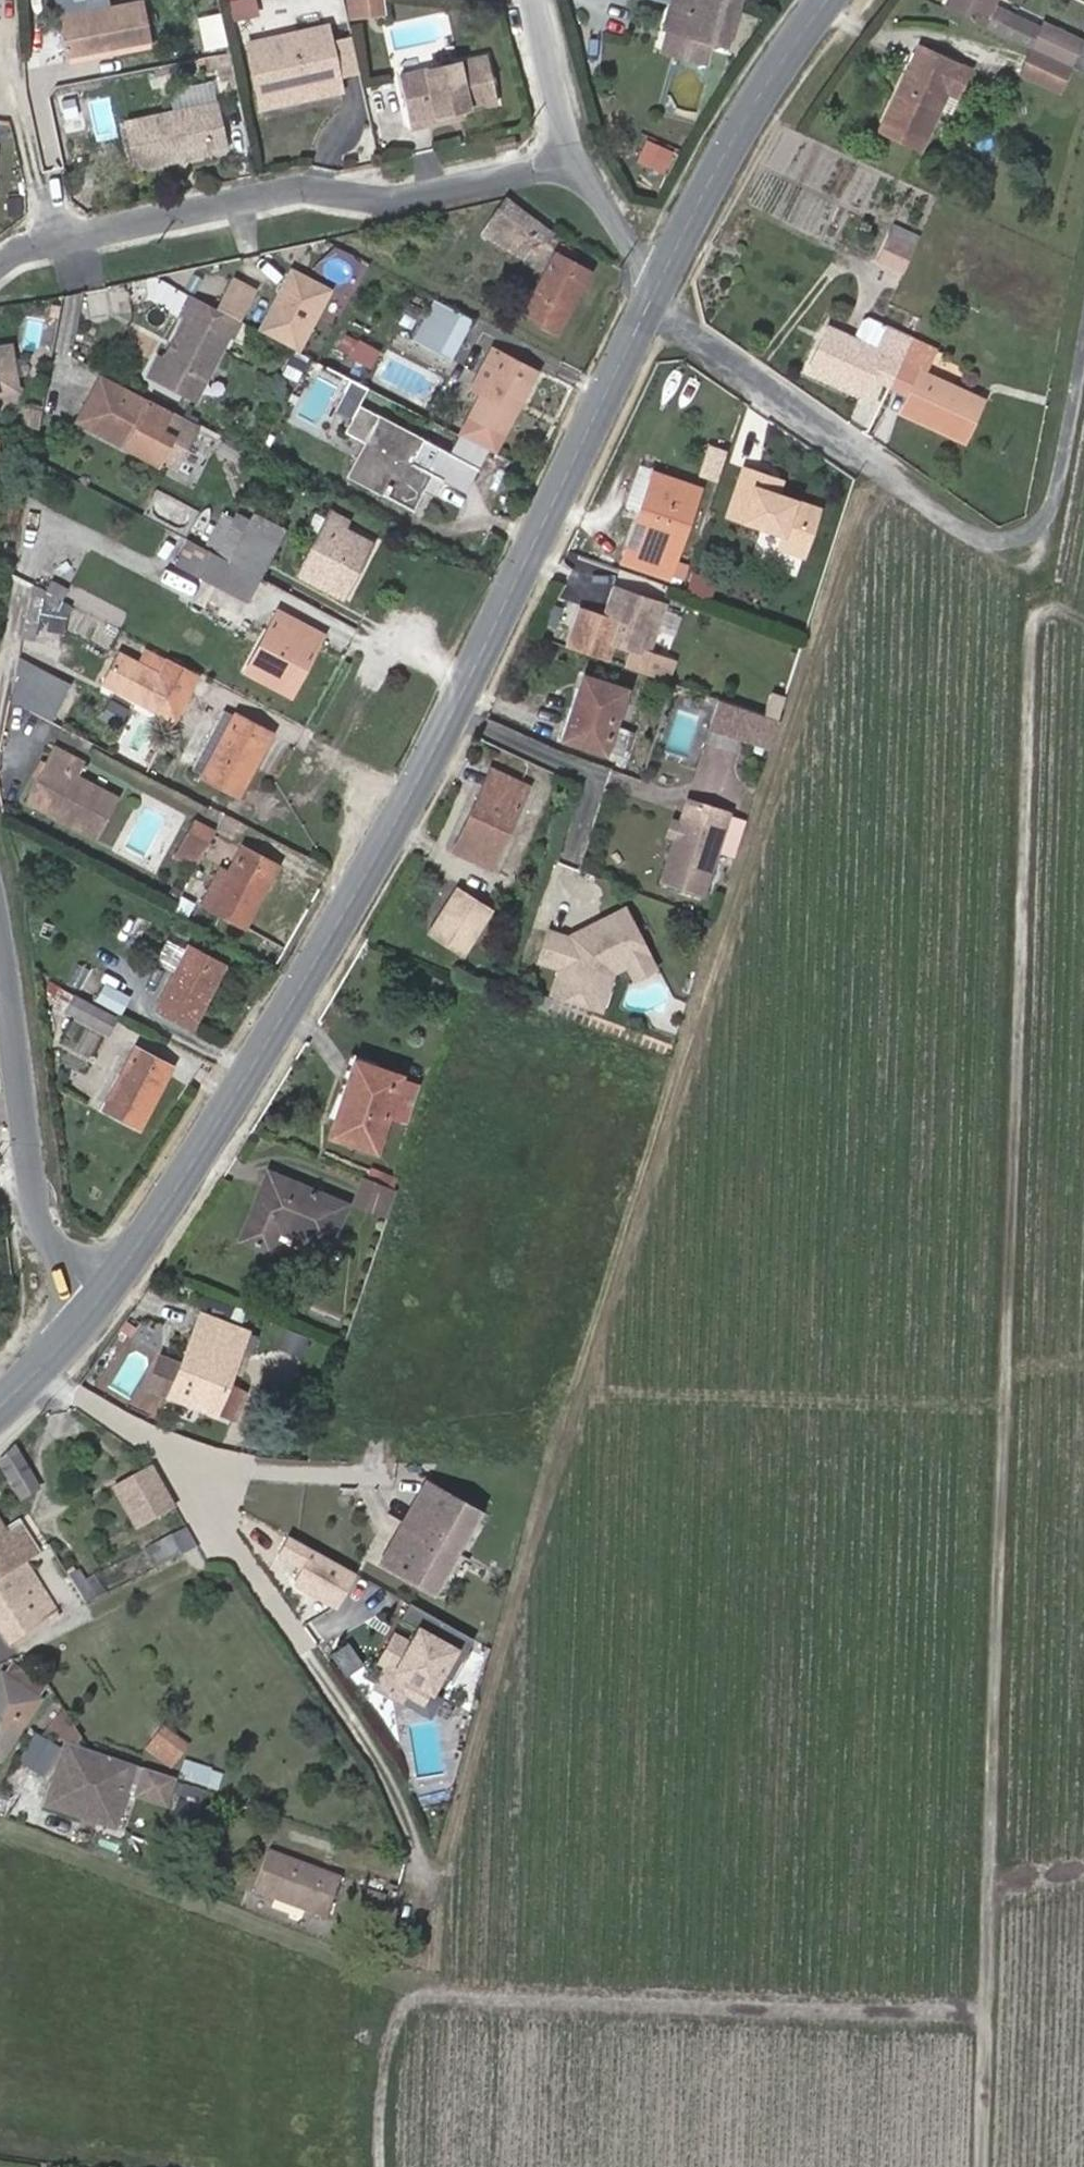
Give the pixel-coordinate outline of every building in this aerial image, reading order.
[(349,21),(388,15),(386,0),(346,0),(349,21)] [(727,53),(740,8),(710,0),(678,0),(668,36),(727,53)] [(740,8),(742,0),(710,0),(740,8)] [(945,9),(997,33),(1006,14),(991,8),(995,0),(948,0),(945,9)] [(58,18),(67,63),(152,45),(143,1),(58,18)] [(222,13),(199,18),(206,52),(229,47),(222,13)] [(1080,43),(1042,25),(1030,48),(1069,66),(1080,43)] [(331,65),(336,61),(328,26),(247,44),(261,102),(341,84),(340,77),(334,78),(331,65)] [(959,96),(971,68),(920,45),(889,114),(930,132),(949,91),(959,96)] [(1030,48),(1018,73),(1057,90),(1069,66),(1030,48)] [(497,102),(485,55),(399,75),(409,126),(429,122),(428,116),(462,109),(497,102)] [(340,77),(336,61),(331,65),(334,78),(340,77)] [(343,89),(341,84),(261,102),(262,108),(343,89)] [(227,148),(217,101),(124,122),(134,168),(227,148)] [(428,116),(429,122),(463,115),(462,109),(428,116)] [(514,145),(512,135),(492,140),(495,150),(514,145)] [(550,231),(506,199),(486,231),(525,254),(531,245),(538,249),(550,231)] [(890,236),(879,261),(901,271),(913,245),(890,236)] [(589,269),(556,253),(525,314),(557,331),(589,269)] [(417,338),(451,356),(469,319),(436,301),(417,338)] [(157,360),(149,377),(196,400),(227,336),(187,316),(163,363),(157,360)] [(851,339),(828,329),(810,370),(863,394),(873,373),(890,380),(909,339),(865,319),(860,320),(851,339)] [(344,332),(335,351),(374,368),(382,349),(344,332)] [(890,380),(888,383),(911,394),(903,411),(964,440),(982,400),(922,373),(932,350),(909,339),(890,380)] [(460,434),(494,452),(537,369),(493,347),(474,386),(482,391),(460,434)] [(10,352),(0,353),(0,399),(18,396),(10,352)] [(415,462),(427,439),(360,403),(370,387),(327,365),(310,396),(352,419),(347,429),(365,439),(346,474),(381,493),(382,491),(414,507),(433,471),(427,468),(415,462)] [(194,424),(98,374),(75,418),(159,462),(159,461),(161,457),(174,463),(194,424)] [(369,392),(363,404),(385,415),(391,403),(369,392)] [(38,425),(26,423),(24,435),(36,438),(38,425)] [(439,445),(427,439),(415,462),(427,468),(439,445)] [(708,441),(701,472),(721,477),(728,446),(708,441)] [(785,535),(780,548),(805,557),(818,514),(795,505),(796,499),(780,493),(771,490),(774,477),(745,467),(729,515),(785,535)] [(701,490),(655,474),(625,562),(672,578),(701,490)] [(774,477),(771,490),(780,493),(784,480),(774,477)] [(796,499),(795,505),(818,514),(820,507),(796,499)] [(206,548),(259,576),(285,529),(255,513),(250,521),(228,509),(206,548)] [(331,512),(300,572),(344,596),(372,542),(345,528),(348,521),(331,512)] [(178,560),(248,597),(259,576),(206,548),(189,539),(178,560)] [(163,567),(158,580),(190,595),(195,582),(163,567)] [(45,589),(33,583),(24,638),(36,639),(45,589)] [(650,653),(665,605),(616,589),(610,609),(615,611),(612,619),(607,617),(583,609),(570,648),(611,662),(616,644),(649,654),(650,653)] [(279,610),(249,670),(293,693),(320,640),(291,626),(295,618),(279,610)] [(324,633),(295,618),(291,626),(320,640),(324,633)] [(669,660),(650,653),(649,654),(616,644),(611,662),(662,680),(669,660)] [(104,682),(175,719),(197,677),(146,651),(140,663),(119,653),(104,682)] [(12,701),(52,720),(70,687),(19,659),(12,701)] [(669,682),(676,662),(669,660),(662,680),(669,682)] [(616,724),(627,691),(584,677),(565,739),(607,752),(608,749),(627,756),(634,729),(616,724)] [(773,694),(766,716),(779,721),(786,699),(773,694)] [(120,728),(129,710),(110,700),(100,718),(120,728)] [(771,749),(779,721),(766,716),(721,700),(711,729),(771,749)] [(234,716),(203,775),(240,794),(271,736),(234,716)] [(29,802),(95,836),(115,797),(73,775),(80,761),(57,749),(29,802)] [(491,867),(527,787),(492,771),(454,850),(491,867)] [(728,813),(688,800),(680,824),(676,836),(663,878),(703,891),(728,813)] [(216,829),(195,818),(179,847),(201,858),(216,829)] [(676,836),(680,824),(673,821),(668,833),(676,836)] [(196,867),(201,858),(179,847),(174,856),(196,867)] [(242,848),(211,908),(244,925),(274,865),(242,848)] [(181,904),(194,911),(205,889),(192,882),(181,904)] [(470,953),(494,902),(452,883),(429,935),(470,953)] [(556,993),(601,1010),(614,972),(628,964),(647,954),(623,910),(602,920),(602,922),(601,925),(600,927),(596,929),(591,929),(589,927),(576,933),(574,939),(549,933),(540,961),(564,969),(556,993)] [(602,922),(602,920),(589,927),(591,929),(596,929),(600,927),(601,925),(602,922)] [(189,946),(157,1007),(192,1025),(224,964),(189,946)] [(647,954),(628,964),(635,977),(654,967),(647,954)] [(65,980),(122,1012),(131,995),(75,963),(65,980)] [(67,1010),(108,1032),(117,1016),(75,994),(67,1010)] [(136,1047),(105,1108),(139,1126),(171,1064),(136,1047)] [(331,1135),(377,1151),(389,1115),(400,1080),(402,1075),(356,1060),(331,1135)] [(400,1080),(389,1115),(408,1121),(419,1086),(400,1080)] [(398,1177),(373,1167),(369,1179),(393,1188),(398,1177)] [(330,1249),(348,1204),(269,1172),(242,1238),(272,1250),(280,1229),(330,1249)] [(356,1201),(388,1214),(398,1190),(393,1188),(369,1179),(366,1178),(356,1201)] [(226,1385),(248,1332),(203,1314),(171,1393),(215,1412),(226,1385)] [(284,1342),(305,1350),(312,1333),(291,1325),(284,1342)] [(226,1385),(215,1412),(231,1418),(243,1391),(226,1385)] [(29,1490),(27,1486),(34,1481),(15,1450),(0,1466),(0,1468),(18,1497),(29,1490)] [(112,1484),(134,1529),(177,1508),(155,1463),(112,1484)] [(431,1599),(480,1518),(431,1488),(381,1569),(431,1599)] [(8,1537),(0,1525),(0,1582),(26,1565),(8,1537)] [(157,1542),(167,1562),(197,1547),(186,1527),(157,1542)] [(22,1528),(8,1537),(26,1565),(41,1554),(22,1528)] [(58,1611),(26,1565),(0,1582),(0,1627),(12,1644),(58,1611)] [(87,1604),(98,1598),(80,1570),(68,1576),(87,1604)] [(448,1688),(473,1648),(410,1610),(401,1626),(418,1637),(410,1651),(394,1641),(378,1668),(385,1672),(373,1691),(398,1706),(402,1701),(410,1687),(429,1698),(439,1682),(448,1688)] [(347,1677),(366,1663),(349,1639),(330,1654),(347,1677)] [(13,1661),(11,1661),(2,1674),(41,1700),(48,1689),(43,1682),(13,1661)] [(24,1725),(41,1700),(2,1674),(0,1676),(0,1701),(24,1725)] [(420,1712),(429,1698),(410,1687),(402,1701),(420,1712)] [(24,1725),(0,1701),(0,1761),(24,1725)] [(83,1738),(64,1712),(45,1735),(68,1743),(76,1746),(83,1738)] [(175,1766),(188,1746),(162,1728),(148,1748),(175,1766)] [(113,1829),(135,1767),(76,1746),(68,1743),(46,1804),(113,1829)] [(222,1774),(185,1761),(179,1777),(217,1790),(222,1774)] [(170,1807),(178,1777),(140,1767),(132,1797),(170,1807)] [(176,1801),(198,1808),(204,1791),(182,1783),(176,1801)] [(328,1918),(342,1879),(268,1852),(254,1891),(328,1918)] [(354,2042),(359,2044),(369,2047),(374,2031),(362,2027),(360,2026),(354,2042)]
